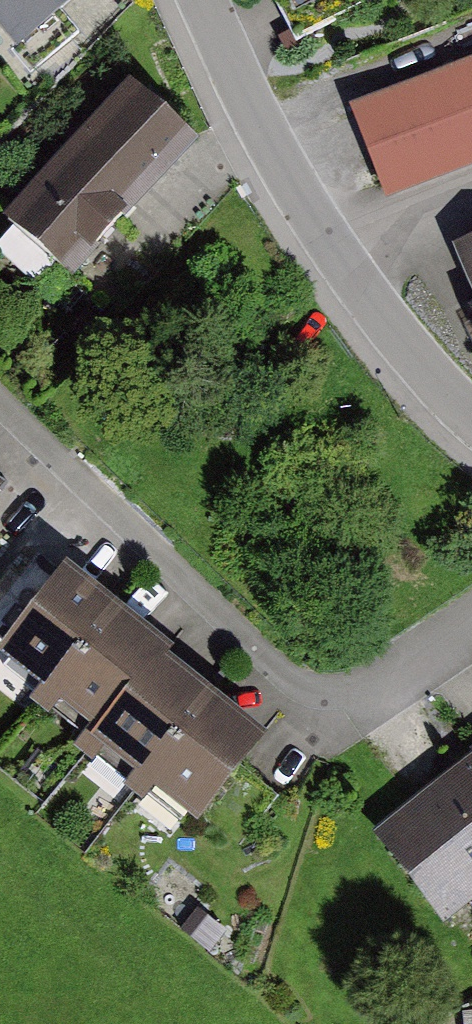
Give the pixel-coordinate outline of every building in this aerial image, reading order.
[(17,52),(80,0),(0,0),(0,32),(17,52)] [(295,43),(381,0),(274,0),(295,43)] [(349,110),(385,204),(471,172),(471,64),(349,110)] [(129,86),(3,224),(71,286),(198,147),(129,86)] [(444,245),(470,304),(462,307),(471,330),(471,233),(444,245)] [(1,652),(54,696),(117,619),(64,575),(1,652)] [(170,662),(117,619),(54,696),(101,734),(128,700),(134,706),(165,668),(170,662)] [(95,741),(147,783),(211,705),(165,668),(134,706),(128,700),(101,734),(95,741)] [(263,747),(211,705),(147,783),(199,825),(263,747)] [(359,835),(432,926),(471,894),(471,745),(359,835)]
